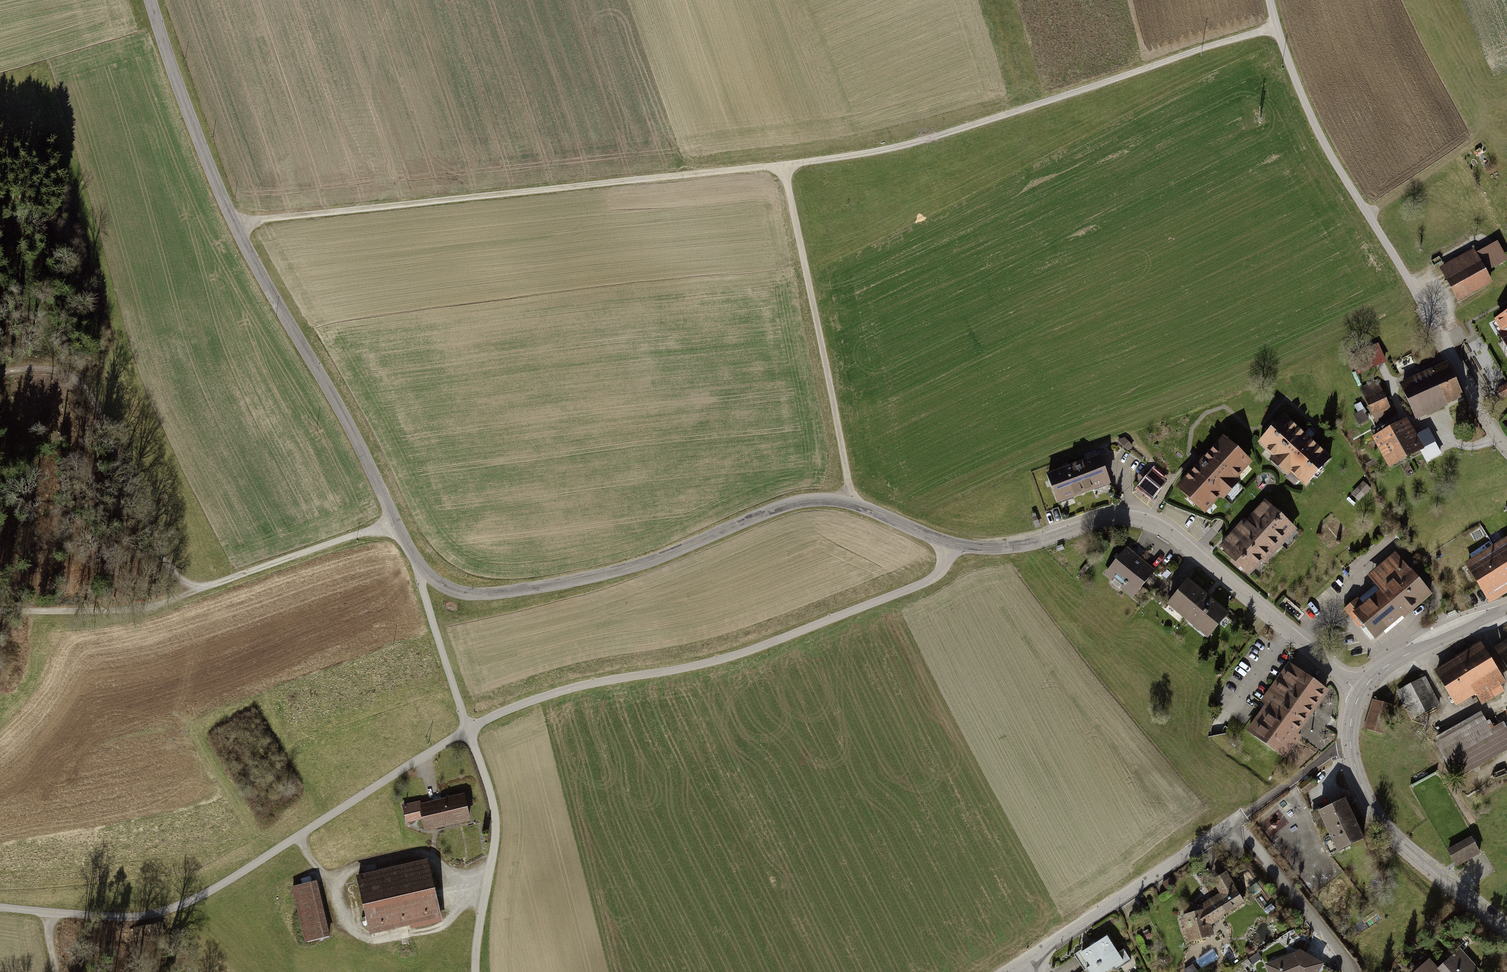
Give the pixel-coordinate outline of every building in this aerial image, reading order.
[(1473,248),(1439,267),(1458,301),(1492,282),(1473,248)] [(1489,322),(1506,355),(1506,312),(1489,322)] [(1448,365),(1403,385),(1420,423),(1465,403),(1448,365)] [(1384,393),(1358,405),(1368,425),(1393,413),(1384,393)] [(1290,418),(1260,449),(1305,490),(1334,459),(1290,418)] [(1411,425),(1380,441),(1395,470),(1438,447),(1431,433),(1419,439),(1411,425)] [(1222,435),(1175,485),(1205,513),(1252,464),(1222,435)] [(1103,455),(1048,475),(1062,511),(1116,490),(1103,455)] [(1159,474),(1141,489),(1158,508),(1175,493),(1159,474)] [(1270,502),(1226,552),(1258,580),(1302,530),(1270,502)] [(1470,565),(1492,599),(1506,589),(1506,541),(1470,565)] [(1133,550),(1110,577),(1138,601),(1161,573),(1133,550)] [(1381,591),(1352,612),(1376,643),(1434,600),(1399,554),(1370,577),(1381,591)] [(1175,605),(1214,639),(1233,616),(1194,583),(1175,605)] [(1497,649),(1506,666),(1506,643),(1497,649)] [(1481,644),(1438,670),(1456,699),(1476,686),(1483,697),(1505,683),(1481,644)] [(1275,693),(1253,724),(1258,727),(1253,733),(1285,756),(1299,737),(1294,735),(1326,691),(1289,665),(1271,690),(1275,693)] [(1424,680),(1399,693),(1413,720),(1438,707),(1424,680)] [(1367,730),(1382,735),(1390,707),(1375,702),(1367,730)] [(1439,740),(1459,782),(1506,759),(1506,727),(1492,734),(1484,719),(1439,740)] [(1306,735),(1316,740),(1325,726),(1315,720),(1306,735)] [(427,805),(408,810),(412,826),(429,821),(434,835),(474,823),(467,797),(428,809),(427,805)] [(1347,800),(1322,811),(1338,847),(1363,836),(1347,800)] [(1479,850),(1472,837),(1449,848),(1457,862),(1479,850)] [(432,863),(362,880),(377,938),(446,921),(432,863)] [(1183,917),(1189,939),(1211,933),(1209,923),(1242,901),(1226,872),(1214,880),(1222,894),(1205,904),(1205,909),(1183,917)] [(320,885),(295,892),(309,945),(335,938),(320,885)] [(1076,955),(1088,971),(1103,971),(1113,966),(1116,970),(1131,960),(1125,950),(1118,955),(1105,936),(1076,955)] [(1418,971),(1477,971),(1479,970),(1461,948),(1437,969),(1431,961),(1418,971)] [(1267,965),(1269,971),(1317,971),(1322,963),(1300,951),(1267,965)]
